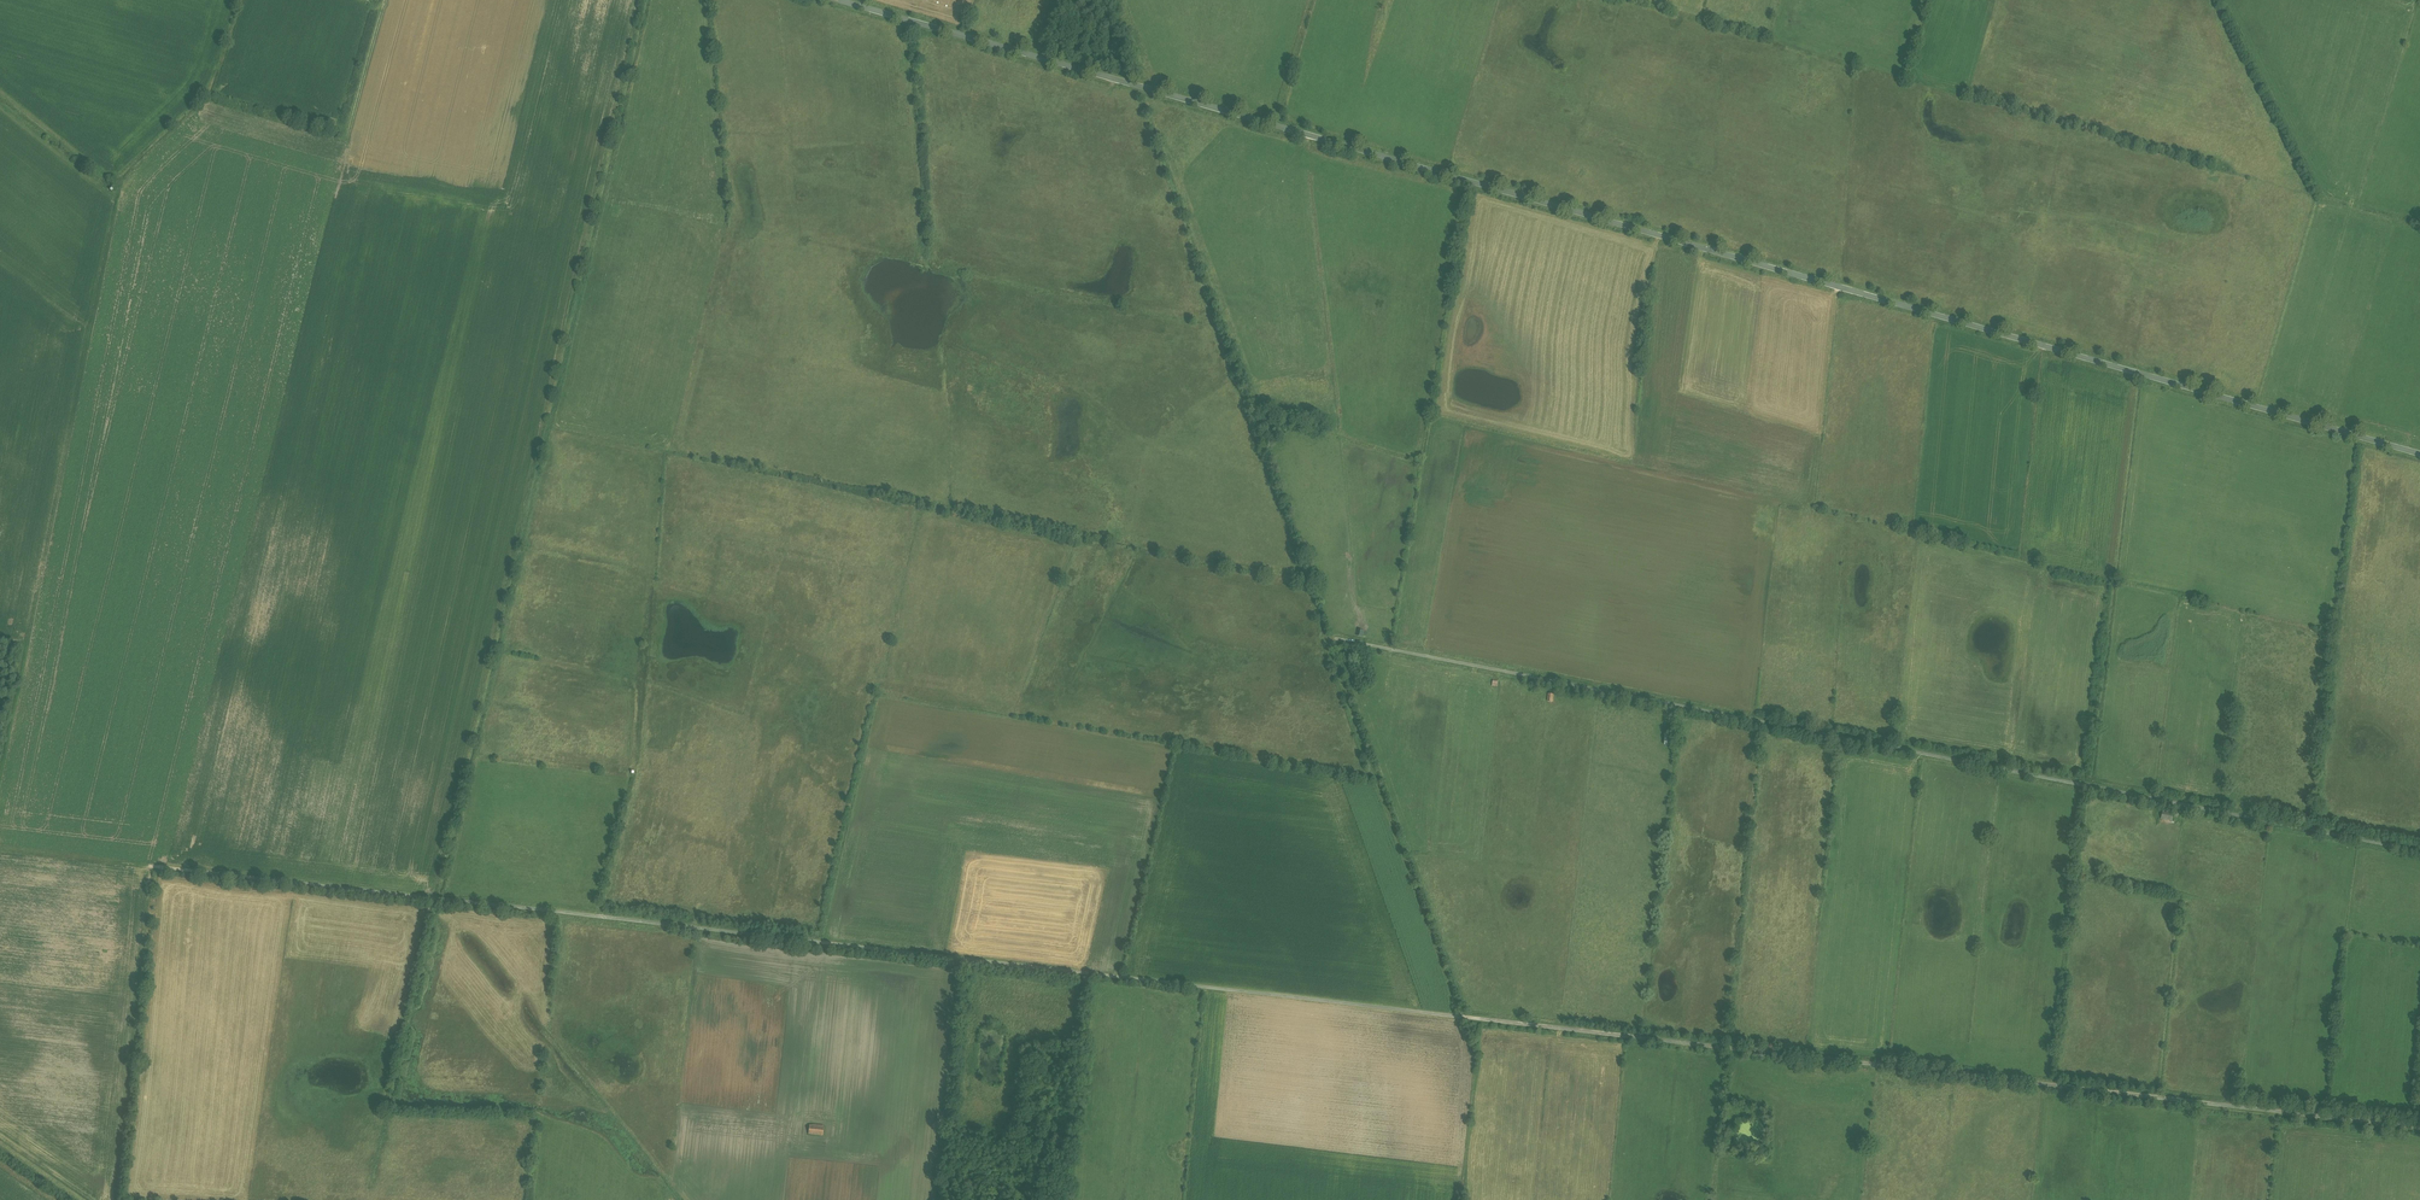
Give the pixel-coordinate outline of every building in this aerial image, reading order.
[(1666,732),(1664,744),(1672,745),(1673,733),(1666,732)] [(2163,815),(2173,816),(2174,813),(2169,812),(2170,808),(2163,807),(2163,815)] [(1443,942),(1445,949),(1454,947),(1452,940),(1443,942)] [(825,1125),(810,1124),(809,1134),(824,1135),(825,1125)]
